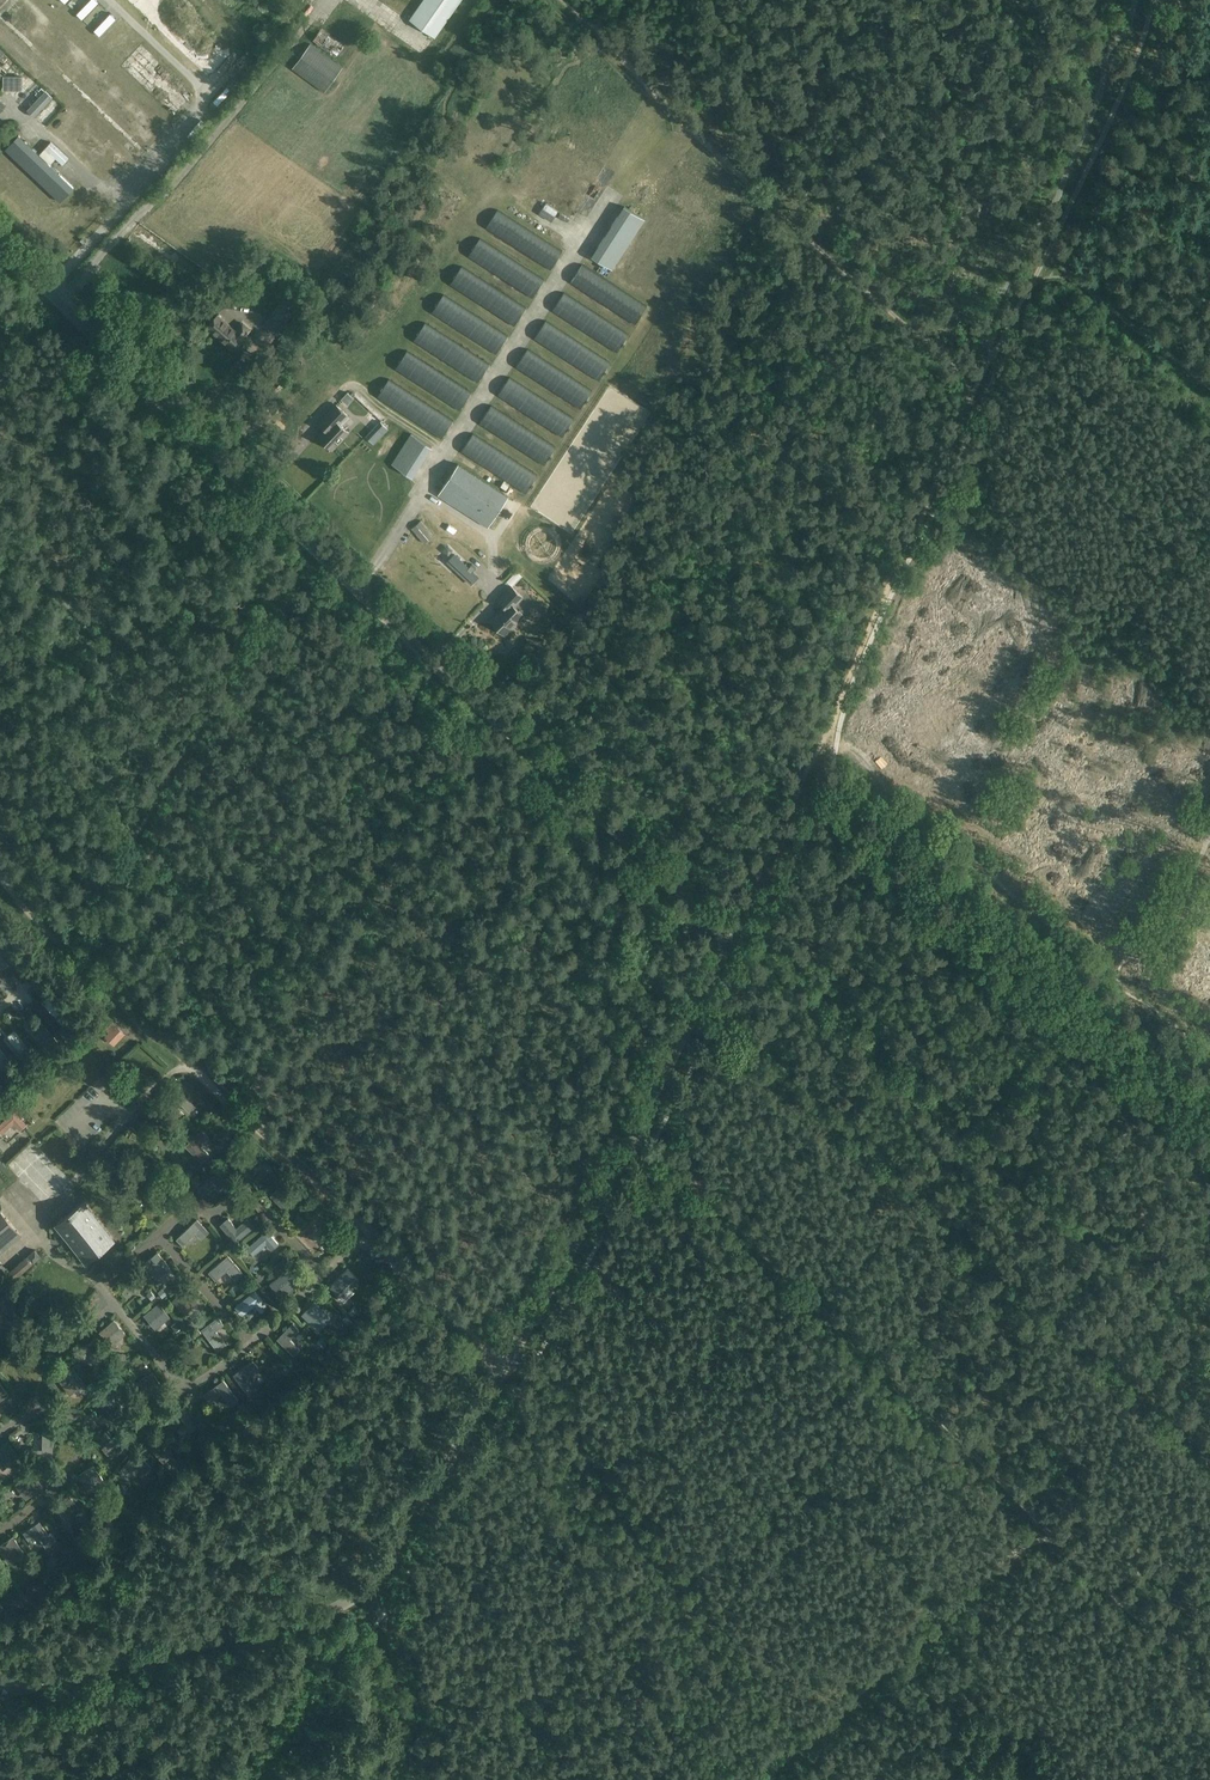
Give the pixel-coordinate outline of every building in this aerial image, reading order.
[(99,2),(97,0),(89,0),(76,14),(82,19),(99,2)] [(415,11),(408,21),(433,39),(460,0),(423,0),(415,11)] [(100,36),(116,18),(110,13),(94,30),(100,36)] [(78,39),(73,45),(81,54),(87,48),(78,39)] [(310,43),(292,68),(324,91),(342,66),(310,43)] [(84,56),(91,62),(100,53),(94,46),(84,56)] [(17,99),(44,125),(107,185),(125,166),(86,128),(56,100),(28,74),(5,52),(0,48),(0,83),(17,99)] [(215,110),(231,93),(226,89),(210,105),(215,110)] [(203,127),(213,116),(208,112),(198,122),(203,127)] [(18,134),(5,149),(36,178),(60,202),(74,187),(73,185),(78,180),(68,169),(62,175),(47,161),(18,134)] [(140,161),(151,151),(138,137),(127,147),(140,161)] [(15,185),(20,190),(27,183),(22,178),(15,185)] [(34,189),(26,198),(30,202),(38,193),(34,189)] [(44,212),(50,204),(39,196),(33,204),(44,212)] [(546,204),(539,213),(552,221),(559,211),(546,204)] [(624,207),(592,257),(612,270),(644,221),(624,207)] [(498,210),(486,228),(551,269),(562,251),(498,210)] [(480,238),(468,256),(532,297),(544,279),(480,238)] [(582,264),(571,282),(635,324),(647,306),(582,264)] [(462,266),(450,284),(514,326),(526,308),(462,266)] [(564,292),(552,310),(617,352),(629,334),(564,292)] [(277,333),(294,310),(300,302),(288,293),(265,324),(277,333)] [(443,294),(432,312),(496,354),(508,336),(443,294)] [(218,315),(207,327),(218,337),(233,349),(235,347),(237,349),(240,349),(244,344),(244,340),(242,339),(250,329),(242,322),(236,330),(229,324),(218,315)] [(546,320),(534,339),(599,380),(610,362),(546,320)] [(425,322),(414,340),(478,382),(490,364),(425,322)] [(528,349),(516,367),(580,408),(592,390),(528,349)] [(407,350),(395,369),(460,410),(471,392),(407,350)] [(509,377),(498,395),(562,437),(574,419),(509,377)] [(389,379),(377,397),(441,438),(453,420),(389,379)] [(332,421),(318,436),(325,442),(325,446),(329,446),(332,449),(349,432),(340,423),(348,415),(337,404),(326,415),(332,421)] [(491,405),(480,423),(544,465),(556,447),(491,405)] [(365,427),(375,435),(381,429),(371,420),(365,427)] [(411,433),(392,464),(412,477),(432,447),(411,433)] [(473,433),(461,451),(526,493),(538,475),(473,433)] [(458,463),(438,494),(489,526),(508,496),(458,463)] [(421,520),(411,528),(424,543),(433,535),(421,520)] [(462,555),(454,563),(475,583),(483,575),(462,555)] [(506,604),(491,620),(505,634),(511,627),(513,628),(517,623),(517,621),(523,615),(514,606),(523,597),(512,586),(500,598),(506,604)] [(57,996),(51,1002),(56,1006),(53,1008),(59,1014),(61,1012),(66,1018),(72,1012),(57,996)] [(48,1021),(57,1016),(51,1005),(42,1011),(48,1021)] [(40,1020),(33,1026),(32,1027),(47,1045),(44,1047),(49,1054),(61,1045),(40,1020)] [(125,1032),(113,1021),(107,1027),(110,1031),(107,1035),(115,1042),(125,1032)] [(9,1036),(18,1048),(20,1050),(23,1055),(30,1050),(21,1039),(19,1036),(15,1031),(9,1036)] [(5,1069),(11,1065),(0,1051),(0,1063),(5,1069)] [(76,1062),(86,1075),(92,1071),(82,1058),(76,1062)] [(0,1122),(0,1132),(2,1134),(11,1125),(15,1129),(17,1127),(20,1130),(27,1123),(14,1109),(0,1122)] [(201,1129),(185,1145),(202,1162),(209,1154),(200,1145),(209,1136),(201,1129)] [(248,1145),(244,1149),(247,1154),(252,1150),(248,1145)] [(236,1156),(228,1162),(242,1179),(249,1173),(242,1164),(248,1159),(243,1153),(237,1158),(236,1156)] [(218,1169),(198,1189),(203,1195),(214,1184),(218,1189),(224,1183),(220,1179),(224,1175),(218,1169)] [(85,1200),(54,1224),(85,1263),(116,1240),(85,1200)] [(22,1234),(0,1209),(0,1253),(22,1234)] [(229,1218),(221,1224),(236,1242),(254,1225),(247,1217),(236,1226),(229,1218)] [(197,1218),(176,1239),(182,1245),(197,1231),(202,1236),(208,1230),(203,1225),(197,1218)] [(267,1230),(247,1248),(254,1256),(266,1244),(271,1251),(279,1244),(267,1230)] [(231,1238),(227,1242),(231,1247),(235,1243),(231,1238)] [(41,1256),(35,1249),(28,1256),(34,1263),(41,1256)] [(169,1265),(156,1249),(144,1260),(156,1275),(169,1265)] [(220,1255),(223,1259),(228,1255),(225,1251),(220,1255)] [(215,1280),(227,1270),(235,1279),(243,1272),(228,1255),(208,1272),(215,1280)] [(15,1267),(15,1266),(8,1273),(15,1281),(22,1274),(21,1273),(15,1267)] [(142,1266),(137,1270),(140,1274),(145,1270),(142,1266)] [(347,1267),(328,1286),(344,1302),(355,1292),(350,1287),(359,1279),(347,1267)] [(288,1268),(269,1283),(281,1297),(299,1283),(288,1268)] [(259,1274),(254,1278),(258,1282),(262,1278),(259,1274)] [(162,1286),(158,1289),(163,1295),(167,1292),(162,1286)] [(173,1299),(185,1312),(197,1300),(185,1287),(173,1299)] [(255,1290),(235,1306),(242,1315),(255,1304),(261,1312),(267,1306),(262,1299),(255,1290)] [(14,1327),(14,1319),(17,1319),(18,1300),(0,1298),(0,1326),(14,1327)] [(314,1300),(301,1314),(318,1330),(325,1324),(331,1317),(314,1300)] [(155,1327),(170,1316),(158,1301),(144,1312),(155,1327)] [(349,1312),(352,1315),(358,1310),(355,1307),(349,1312)] [(216,1329),(224,1322),(217,1314),(202,1327),(217,1348),(225,1341),(216,1329)] [(112,1318),(101,1329),(99,1330),(111,1344),(125,1332),(112,1318)] [(290,1338),(294,1335),(299,1329),(293,1322),(277,1339),(294,1355),(300,1349),(290,1339),(290,1338)] [(185,1328),(157,1349),(171,1367),(183,1377),(190,1379),(196,1378),(216,1362),(185,1328)] [(199,1328),(194,1332),(197,1336),(202,1333),(199,1328)] [(92,1337),(86,1342),(79,1348),(92,1363),(105,1352),(92,1337)] [(322,1338),(318,1342),(323,1347),(327,1343),(322,1338)] [(0,1354),(0,1374),(25,1409),(38,1367),(17,1340),(0,1354)] [(253,1359),(233,1374),(249,1395),(257,1389),(247,1376),(259,1367),(253,1359)] [(70,1366),(56,1377),(69,1393),(83,1382),(70,1366)] [(162,1385),(159,1380),(152,1371),(136,1382),(146,1397),(162,1385)] [(223,1379),(203,1394),(209,1402),(221,1393),(231,1406),(239,1400),(223,1379)] [(0,1383),(0,1400),(8,1394),(0,1383)] [(92,1384),(89,1387),(94,1393),(97,1390),(92,1384)] [(184,1405),(176,1410),(185,1424),(177,1429),(183,1437),(198,1427),(184,1405)] [(109,1440),(112,1437),(106,1429),(102,1433),(109,1440)] [(53,1431),(50,1431),(42,1431),(42,1447),(32,1447),(31,1457),(52,1457),(53,1431)] [(109,1440),(102,1446),(102,1447),(108,1453),(123,1439),(117,1432),(112,1437),(109,1440)] [(161,1440),(151,1449),(164,1463),(174,1454),(161,1440)] [(8,1441),(0,1448),(0,1466),(3,1469),(19,1456),(8,1441)] [(145,1473),(151,1465),(134,1453),(122,1468),(129,1474),(136,1465),(145,1473)] [(106,1481),(93,1464),(78,1475),(90,1493),(106,1481)] [(43,1486),(32,1471),(15,1484),(26,1499),(43,1486)] [(122,1486),(118,1492),(126,1498),(130,1492),(122,1486)] [(66,1519),(72,1515),(80,1509),(69,1494),(55,1504),(66,1519)] [(39,1521),(23,1532),(29,1540),(37,1534),(46,1547),(56,1540),(50,1532),(48,1533),(39,1521)] [(15,1559),(24,1552),(12,1535),(0,1543),(0,1551),(8,1563),(15,1559)] [(0,1609),(22,1594),(0,1563),(0,1609)] [(40,1574),(35,1567),(31,1570),(36,1576),(40,1574)]
